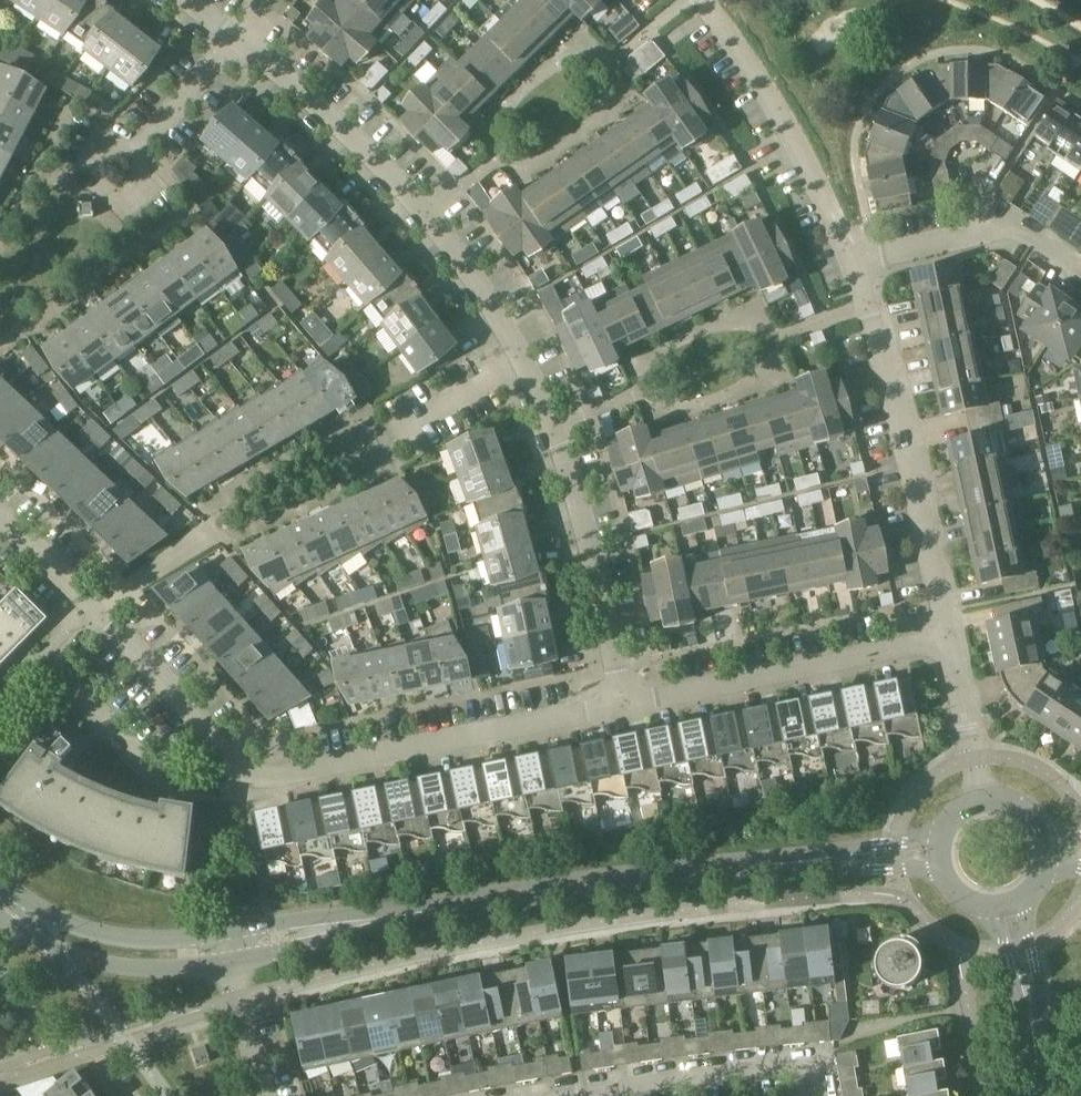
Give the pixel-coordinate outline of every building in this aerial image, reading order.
[(14,1),(40,18),(52,0),(15,0),(14,1)] [(40,18),(66,35),(67,32),(66,31),(87,0),(52,0),(40,18)] [(66,31),(67,32),(88,47),(89,48),(113,16),(117,19),(121,14),(117,11),(109,5),(109,4),(105,1),(105,2),(102,0),(87,0),(66,31)] [(352,21),(336,7),(337,6),(329,0),(328,0),(309,21),(317,28),(309,38),(326,52),(352,21)] [(391,28),(358,0),(342,0),(337,6),(336,7),(352,21),(377,43),(378,42),(378,43),(391,28)] [(389,0),(358,0),(391,28),(404,13),(389,0)] [(415,0),(389,0),(404,13),(415,0)] [(480,1),(479,0),(465,0),(464,1),(472,9),(480,1)] [(562,27),(535,0),(511,0),(509,3),(516,10),(517,10),(548,41),(562,27)] [(575,13),(576,13),(563,0),(535,0),(562,27),(575,13)] [(576,13),(575,13),(583,21),(605,0),(563,0),(576,13)] [(440,2),(432,11),(440,19),(448,10),(440,2)] [(533,55),(548,41),(517,10),(516,10),(509,3),(508,2),(495,16),(502,24),(533,55)] [(301,14),(293,6),(284,16),(293,24),(301,14)] [(440,19),(432,11),(423,20),(431,28),(440,19)] [(444,22),(452,30),(461,21),(453,13),(444,22)] [(611,30),(622,43),(642,26),(631,13),(611,30)] [(86,49),(110,68),(137,33),(127,25),(126,26),(117,19),(113,16),(89,48),(88,47),(86,49)] [(480,31),(487,38),(488,38),(519,69),(533,55),(502,24),(495,16),(480,31)] [(377,43),(352,21),(326,52),(342,66),(350,57),(359,64),(377,43)] [(444,39),(452,30),(444,22),(436,31),(444,39)] [(413,32),(404,40),(413,48),(421,39),(425,34),(417,27),(413,32)] [(152,44),(137,33),(110,68),(134,87),(161,53),(151,45),(152,44)] [(519,69),(488,38),(487,38),(474,52),(505,83),(519,69)] [(634,53),(645,66),(662,51),(652,38),(634,53)] [(404,57),(413,48),(404,40),(396,49),(404,57)] [(425,42),(416,51),(425,59),(434,50),(425,42)] [(1,44),(0,47),(0,58),(11,64),(17,52),(1,44)] [(408,60),(417,67),(425,59),(416,51),(408,60)] [(33,60),(17,52),(11,64),(27,72),(33,60)] [(491,97),(505,83),(474,52),(460,66),(491,97)] [(438,72),(446,80),(476,111),(491,97),(460,66),(452,58),(438,72)] [(378,61),(359,81),(371,92),(390,72),(378,61)] [(949,100),(938,65),(913,82),(933,111),(949,100)] [(949,100),(969,100),(969,65),(938,65),(949,100)] [(999,65),(969,65),(969,100),(989,100),(999,65)] [(989,100),(1005,111),(1025,82),(999,65),(989,100)] [(0,77),(0,94),(31,110),(32,109),(44,93),(46,88),(5,67),(0,77)] [(46,82),(58,89),(65,77),(53,70),(46,82)] [(431,94),(447,109),(462,125),(463,124),(476,111),(446,80),(438,72),(424,86),(432,93),(431,94)] [(65,77),(58,89),(74,97),(80,85),(65,77)] [(652,106),(665,124),(699,100),(686,82),(676,89),(670,80),(646,97),(652,106)] [(917,122),(933,111),(913,82),(888,99),(917,122)] [(1025,82),(1005,111),(1029,127),(1049,98),(1025,82)] [(402,122),(418,138),(447,109),(431,94),(432,93),(424,86),(424,85),(404,106),(411,113),(402,122)] [(392,95),(384,86),(375,95),(383,104),(392,95)] [(19,132),(20,131),(32,116),(35,111),(32,109),(31,110),(0,94),(0,123),(19,132)] [(102,102),(99,108),(113,116),(118,110),(120,107),(103,99),(102,102)] [(910,141),(917,122),(888,99),(877,128),(910,141)] [(701,138),(717,127),(711,118),(699,100),(665,124),(684,151),(689,147),(694,148),(701,143),(701,138)] [(1057,155),(1080,120),(1080,119),(1075,115),(1075,114),(1072,112),(1074,110),(1058,100),(1034,136),(1050,146),(1048,149),(1057,155)] [(652,106),(637,117),(668,162),(684,151),(665,124),(652,106)] [(204,140),(227,160),(256,126),(242,115),(232,107),(204,140)] [(462,125),(447,109),(418,138),(433,154),(442,145),(450,153),(470,132),(463,124),(462,125)] [(637,117),(620,128),(646,164),(651,173),(668,162),(637,117)] [(1057,155),(1080,171),(1080,120),(1057,155)] [(7,155),(8,154),(21,138),(23,133),(20,131),(19,132),(0,123),(0,151),(7,155)] [(277,146),(274,143),(269,139),(270,138),(256,126),(227,160),(250,180),(252,178),(251,176),(277,146)] [(957,126),(948,133),(956,145),(962,142),(957,126)] [(962,142),(969,142),(969,126),(957,126),(962,142)] [(981,126),(969,126),(969,142),(976,142),(981,126)] [(976,142),(982,145),(991,132),(981,126),(976,142)] [(620,128),(604,140),(629,176),(646,164),(620,128)] [(877,128),(866,156),(902,159),(910,141),(877,128)] [(999,138),(991,132),(982,145),(990,151),(999,138)] [(951,149),(956,145),(948,133),(938,139),(951,149)] [(278,138),(274,143),(277,146),(251,176),(252,178),(270,195),(271,196),(300,167),(303,171),(308,166),(304,163),(297,156),(297,155),(294,152),(293,152),(282,142),(278,138)] [(938,139),(933,150),(948,156),(951,149),(938,139)] [(604,140),(588,151),(613,187),(629,176),(604,140)] [(442,145),(433,154),(456,181),(469,170),(459,159),(457,161),(450,153),(442,145)] [(945,163),(948,156),(933,150),(929,161),(945,163)] [(9,160),(12,155),(8,154),(7,155),(0,151),(0,172),(9,160)] [(588,151),(571,163),(602,206),(618,195),(613,187),(588,151)] [(743,169),(735,156),(706,172),(714,186),(743,169)] [(907,178),(902,159),(866,156),(872,186),(907,178)] [(184,157),(173,171),(183,184),(197,168),(184,157)] [(947,169),(945,163),(929,161),(932,173),(947,169)] [(571,163),(555,174),(586,218),(593,228),(609,218),(601,207),(602,206),(571,163)] [(271,196),(270,195),(268,197),(290,219),(321,188),(309,175),(308,175),(303,171),(300,167),(271,196)] [(949,179),(947,169),(932,173),(934,182),(949,179)] [(996,194),(1011,204),(1026,182),(1010,171),(996,194)] [(730,201),(754,187),(746,173),(723,187),(730,201)] [(555,174),(539,186),(570,229),(586,218),(555,174)] [(907,178),(872,186),(878,214),(913,206),(907,178)] [(523,197),(517,188),(494,203),(479,182),(478,183),(479,184),(470,191),(470,190),(467,193),(468,194),(475,202),(474,202),(475,203),(482,212),(501,238),(535,214),(523,197)] [(697,183),(687,189),(692,199),(703,193),(697,183)] [(539,186),(523,197),(535,214),(548,233),(554,241),(570,229),(539,186)] [(312,241),(314,239),(313,237),(341,209),(338,206),(333,201),(334,201),(321,188),(290,219),(312,241)] [(682,205),(692,199),(687,189),(676,195),(682,205)] [(1030,217),(1045,227),(1060,205),(1045,195),(1030,217)] [(707,197),(696,203),(702,212),(713,206),(707,197)] [(200,207),(210,222),(221,214),(211,199),(200,207)] [(669,199),(652,209),(658,219),(675,209),(669,199)] [(313,237),(314,239),(331,257),(332,258),(362,232),(365,235),(370,231),(368,228),(360,220),(361,220),(357,216),(346,205),(343,201),(338,206),(341,209),(313,237)] [(83,203),(78,203),(79,213),(80,213),(80,217),(85,217),(85,218),(94,217),(94,213),(93,213),(92,203),(83,204),(83,203)] [(691,219),(702,212),(696,203),(686,209),(691,219)] [(1075,214),(1060,205),(1045,227),(1060,236),(1075,214)] [(647,225),(658,219),(652,209),(642,215),(647,225)] [(229,224),(221,214),(210,222),(218,232),(229,224)] [(548,233),(535,214),(501,238),(514,256),(524,249),(530,258),(554,241),(548,233)] [(739,244),(748,264),(785,246),(771,216),(734,234),(738,244),(739,244)] [(672,217),(662,223),(668,233),(678,227),(672,217)] [(243,223),(236,231),(244,242),(253,235),(243,223)] [(628,223),(618,229),(624,239),(634,233),(628,223)] [(657,239),(668,233),(662,223),(651,229),(657,239)] [(613,245),(624,239),(618,229),(607,235),(613,245)] [(192,248),(191,250),(216,284),(223,293),(244,277),(210,231),(206,234),(192,248)] [(332,258),(331,257),(329,259),(349,282),(382,253),(370,239),(370,240),(365,235),(362,232),(332,258)] [(716,242),(721,252),(740,292),(757,284),(758,283),(748,264),(739,244),(738,244),(734,234),(733,234),(716,242)] [(633,253),(644,247),(638,237),(627,243),(633,253)] [(740,292),(721,252),(716,242),(698,250),(703,261),(722,300),(740,292)] [(594,243),(583,249),(589,259),(599,253),(594,243)] [(623,259),(633,253),(627,243),(617,249),(623,259)] [(196,299),(216,284),(191,250),(192,248),(190,245),(185,249),(172,263),(171,265),(196,299)] [(785,246),(748,264),(758,283),(757,284),(762,293),(788,281),(784,271),(795,266),(785,246)] [(578,265),(589,259),(583,249),(573,255),(578,265)] [(722,300),(703,261),(698,250),(680,259),(704,309),(722,300)] [(369,305),(371,303),(370,302),(401,276),(397,273),(393,268),(394,267),(382,253),(349,282),(369,305)] [(263,270),(252,256),(241,264),(252,278),(263,270)] [(599,273),(609,267),(603,257),(592,263),(599,273)] [(704,309),(680,259),(662,268),(686,318),(704,309)] [(176,314),(196,299),(171,265),(172,263),(170,260),(165,264),(152,278),(151,280),(176,314)] [(1017,268),(1006,260),(992,282),(1003,290),(1017,268)] [(582,270),(588,280),(599,273),(592,263),(582,270)] [(914,273),(919,297),(962,288),(957,264),(914,273)] [(370,302),(371,303),(387,323),(388,324),(420,299),(423,303),(428,300),(425,296),(419,288),(416,284),(415,284),(406,272),(403,268),(397,273),(401,276),(370,302)] [(686,318),(662,268),(643,277),(648,287),(649,287),(668,326),(686,318)] [(128,291),(155,329),(162,338),(182,323),(176,314),(151,280),(152,278),(146,271),(125,287),(128,291)] [(529,278),(529,279),(529,280),(530,280),(534,287),(533,287),(535,291),(539,288),(548,283),(550,282),(549,281),(549,282),(543,271),(529,279),(529,278)] [(1014,282),(1025,289),(1030,281),(1031,280),(1020,273),(1014,282)] [(273,290),(281,300),(291,291),(283,281),(273,290)] [(1026,330),(1047,344),(1076,303),(1063,294),(1061,297),(1040,283),(1023,308),(1035,316),(1026,330)] [(613,304),(632,343),(650,335),(631,295),(626,285),(609,293),(614,304),(613,304)] [(542,293),(538,295),(540,299),(541,299),(545,305),(544,306),(545,307),(553,321),(554,322),(559,330),(558,330),(568,350),(605,332),(591,303),(567,314),(552,287),(551,287),(552,288),(542,293)] [(648,287),(631,295),(650,335),(668,326),(649,287),(648,287)] [(919,297),(924,321),(967,312),(962,288),(919,297)] [(135,344),(155,329),(128,291),(124,294),(111,308),(110,309),(135,344)] [(291,291),(281,300),(293,313),(303,305),(291,291)] [(632,343),(613,304),(614,304),(609,293),(591,302),(591,303),(605,332),(614,352),(615,352),(632,343)] [(988,307),(1001,304),(999,295),(986,298),(988,307)] [(438,323),(423,303),(420,299),(388,324),(387,323),(384,324),(403,349),(438,323)] [(1076,303),(1047,344),(1076,363),(1080,360),(1080,306),(1076,303)] [(800,308),(804,320),(816,315),(812,304),(800,308)] [(110,309),(111,308),(109,305),(104,309),(91,323),(90,324),(115,359),(135,344),(110,309)] [(251,305),(239,314),(247,325),(259,315),(251,305)] [(997,322),(1006,320),(1003,307),(994,309),(997,322)] [(924,321),(929,344),(972,335),(967,312),(924,321)] [(279,324),(271,313),(261,321),(268,332),(279,324)] [(247,325),(239,314),(226,323),(234,334),(247,325)] [(84,324),(70,338),(69,339),(94,374),(115,359),(90,324),(91,323),(88,320),(84,324)] [(257,340),(268,332),(261,321),(250,329),(257,340)] [(308,331),(319,345),(329,336),(318,323),(308,331)] [(438,323),(403,349),(421,374),(455,348),(448,338),(449,337),(438,323)] [(64,330),(42,347),(73,389),(94,374),(69,339),(70,338),(68,335),(67,336),(64,330)] [(810,335),(815,346),(827,341),(823,330),(810,335)] [(614,352),(605,332),(568,350),(577,370),(589,365),(593,374),(620,362),(615,352),(614,352)] [(211,335),(198,344),(206,355),(219,345),(211,335)] [(977,358),(972,335),(929,344),(934,368),(977,358)] [(1011,335),(1001,337),(1004,352),(1014,349),(1011,335)] [(329,336),(319,345),(328,355),(338,346),(329,336)] [(232,342),(222,350),(229,360),(240,352),(232,342)] [(187,369),(206,355),(198,344),(178,358),(179,359),(187,369)] [(23,355),(32,366),(42,358),(34,347),(23,355)] [(219,368),(229,360),(222,350),(211,358),(219,368)] [(322,357),(304,372),(303,373),(334,410),(356,397),(322,357)] [(50,369),(42,358),(32,366),(39,376),(50,369)] [(982,382),(977,358),(934,368),(939,391),(982,382)] [(179,359),(158,375),(166,385),(178,376),(187,369),(179,359)] [(1020,360),(1013,361),(1010,368),(1011,373),(1022,371),(1020,360)] [(343,373),(354,386),(365,377),(353,364),(343,373)] [(313,422),(334,410),(303,373),(304,372),(301,369),(283,384),(282,385),(313,422)] [(194,370),(183,378),(191,389),(201,381),(194,370)] [(158,374),(145,383),(153,394),(166,385),(158,375),(158,374)] [(802,392),(808,413),(847,401),(841,380),(829,384),(826,374),(798,382),(801,392),(802,392)] [(365,377),(354,386),(366,400),(376,391),(365,377)] [(180,397),(191,389),(183,378),(172,386),(180,397)] [(280,381),(262,396),(261,397),(292,434),(313,422),(282,385),(283,384),(280,381)] [(987,405),(982,382),(939,391),(945,415),(967,411),(969,424),(1003,417),(1000,402),(987,405)] [(6,385),(0,389),(0,419),(23,402),(6,385)] [(53,393),(61,404),(71,396),(64,385),(53,393)] [(599,386),(587,391),(591,402),(604,397),(599,386)] [(801,392),(783,398),(799,451),(817,446),(817,445),(814,434),(815,434),(808,413),(802,392),(801,392)] [(259,393),(241,409),(240,410),(271,447),(292,434),(261,397),(262,396),(259,393)] [(129,395),(117,404),(125,415),(137,406),(129,395)] [(79,406),(71,396),(61,404),(69,414),(79,406)] [(1037,399),(1039,406),(1050,403),(1049,396),(1037,399)] [(783,398),(764,404),(776,446),(775,446),(779,457),(799,451),(783,398)] [(152,417),(163,410),(155,399),(144,407),(152,417)] [(854,422),(847,401),(808,413),(815,434),(814,434),(817,445),(845,436),(842,426),(854,422)] [(6,444),(41,418),(23,402),(0,419),(0,438),(6,444)] [(112,424),(125,415),(117,404),(104,413),(112,424)] [(764,404),(745,410),(757,452),(775,446),(776,446),(764,404)] [(1011,405),(1003,407),(1004,415),(1013,414),(1011,405)] [(238,406),(220,421),(219,422),(250,459),(271,447),(240,410),(241,409),(238,406)] [(141,425),(152,417),(144,407),(134,415),(141,425)] [(745,410),(726,415),(742,469),(761,463),(757,452),(745,410)] [(615,424),(610,413),(598,417),(602,429),(615,424)] [(719,463),(717,464),(722,475),(742,469),(726,415),(706,421),(719,463)] [(1015,416),(1006,418),(1009,431),(1018,429),(1015,416)] [(956,466),(999,457),(1007,455),(1002,432),(1006,431),(1003,417),(969,424),(972,437),(950,442),(956,466)] [(59,435),(41,418),(6,444),(24,461),(59,435)] [(217,418),(199,433),(198,434),(229,471),(250,459),(219,422),(220,421),(217,418)] [(84,429),(95,439),(103,429),(93,420),(84,429)] [(722,475),(717,464),(719,463),(706,421),(687,427),(700,469),(704,480),(722,475)] [(687,427),(668,433),(684,486),(704,480),(700,469),(687,427)] [(616,472),(656,460),(649,439),(650,438),(647,428),(619,436),(622,447),(610,451),(616,472)] [(112,438),(103,429),(95,439),(103,447),(112,438)] [(196,430),(178,446),(177,447),(208,483),(229,471),(198,434),(199,433),(196,430)] [(461,475),(502,460),(496,443),(495,443),(491,432),(450,446),(461,475)] [(649,439),(656,460),(662,481),(663,480),(666,491),(684,486),(668,433),(650,438),(649,439)] [(24,461),(42,478),(76,452),(59,435),(24,461)] [(186,496),(208,483),(177,447),(178,446),(175,442),(155,460),(186,496)] [(94,469),(76,452),(42,478),(60,495),(94,469)] [(120,462),(130,472),(139,463),(128,453),(120,462)] [(1004,480),(999,457),(956,466),(961,490),(1004,480)] [(512,488),(511,483),(502,460),(461,475),(471,504),(474,503),(473,501),(512,488)] [(662,481),(656,460),(616,472),(623,492),(635,489),(638,499),(666,491),(663,480),(662,481)] [(851,465),(853,476),(866,473),(863,461),(851,465)] [(147,471),(139,463),(130,472),(139,480),(147,471)] [(1052,475),(1054,484),(1068,481),(1064,467),(1051,470),(1052,475)] [(94,469),(60,495),(77,511),(112,486),(94,469)] [(408,479),(418,494),(429,486),(419,472),(408,479)] [(822,484),(819,473),(807,477),(809,488),(822,484)] [(809,488),(807,477),(795,479),(798,490),(809,488)] [(858,493),(870,490),(867,478),(855,482),(858,493)] [(1009,504),(1004,480),(961,490),(966,513),(1009,504)] [(407,532),(406,533),(408,536),(430,521),(403,481),(380,492),(407,532)] [(520,517),(522,521),(528,520),(527,515),(524,505),(523,500),(522,500),(517,486),(516,481),(511,483),(512,488),(473,501),(474,503),(482,526),(482,528),(520,517)] [(768,486),(770,497),(783,494),(780,483),(768,486)] [(130,503),(112,486),(77,511),(95,528),(130,503)] [(439,501),(429,486),(418,494),(428,509),(439,501)] [(759,500),(770,497),(768,486),(757,489),(759,500)] [(154,496),(165,506),(174,497),(163,487),(154,496)] [(813,504),(825,501),(822,490),(810,493),(813,504)] [(380,492),(357,502),(385,542),(383,543),(386,546),(406,533),(407,532),(380,492)] [(745,504),(742,493),(729,496),(732,507),(745,504)] [(810,493),(798,496),(801,507),(813,504),(810,493)] [(732,507),(729,496),(718,499),(721,510),(732,507)] [(183,505),(174,497),(165,506),(174,515),(183,505)] [(785,511),(783,500),(772,503),(774,514),(785,511)] [(363,552),(361,553),(364,556),(383,543),(385,542),(357,502),(335,512),(363,552)] [(95,528),(112,544),(113,545),(147,519),(130,503),(95,528)] [(690,506),(693,517),(706,514),(703,503),(690,506)] [(774,514),(772,503),(759,506),(762,517),(774,514)] [(966,513),(971,537),(1014,527),(1009,504),(966,513)] [(1062,523),(1075,520),(1071,505),(1059,508),(1062,523)] [(682,520),(693,517),(690,506),(679,509),(682,520)] [(646,509),(628,514),(633,532),(654,526),(650,512),(646,509)] [(747,521),(744,510),(733,513),(735,524),(747,521)] [(335,512),(313,522),(340,562),(339,563),(341,566),(361,553),(363,552),(335,512)] [(735,524),(733,513),(720,516),(723,527),(735,524)] [(482,526),(478,527),(487,557),(530,545),(525,527),(523,528),(522,521),(520,517),(482,528),(482,526)] [(166,537),(147,519),(113,545),(112,544),(110,545),(130,564),(166,537)] [(441,524),(444,537),(457,533),(454,520),(441,524)] [(696,534),(708,531),(705,520),(694,522),(696,534)] [(840,538),(844,559),(884,551),(880,529),(867,532),(865,521),(837,527),(839,538),(840,538)] [(319,576),(339,563),(340,562),(313,522),(291,532),(318,572),(317,573),(319,576)] [(684,537),(696,534),(694,522),(681,526),(684,537)] [(840,538),(839,538),(837,527),(818,531),(820,542),(829,585),(848,581),(844,559),(840,538)] [(1019,551),(1014,527),(971,537),(976,560),(1019,551)] [(829,585),(820,542),(818,531),(798,535),(801,546),(809,589),(829,585)] [(291,532),(269,542),(296,582),(295,583),(297,586),(317,573),(318,572),(291,532)] [(462,550),(457,533),(444,537),(449,554),(462,550)] [(650,546),(647,535),(634,538),(637,549),(650,546)] [(809,589),(801,546),(798,535),(779,539),(781,550),(790,593),(809,589)] [(790,593),(781,550),(779,539),(759,543),(770,597),(790,593)] [(296,582),(269,542),(245,553),(248,557),(267,585),(275,596),(295,583),(296,582)] [(740,547),(742,558),(751,601),(770,597),(759,543),(740,547)] [(536,573),(535,569),(533,562),(534,562),(530,545),(487,557),(495,586),(498,586),(498,584),(536,573)] [(740,547),(720,551),(731,605),(751,601),(742,558),(740,547)] [(701,555),(703,566),(712,609),(731,605),(720,551),(701,555)] [(888,572),(884,551),(844,559),(848,581),(850,591),(879,585),(876,575),(888,572)] [(1024,574),(1019,551),(976,560),(981,585),(1003,580),(1006,594),(1040,587),(1036,571),(1024,574)] [(683,570),(688,592),(692,613),(693,613),(712,609),(703,566),(701,555),(682,559),(684,570),(683,570)] [(222,566),(231,576),(240,567),(231,557),(222,566)] [(248,557),(243,561),(266,586),(267,585),(248,557)] [(683,570),(684,570),(682,559),(653,565),(656,576),(643,578),(648,600),(688,592),(683,570)] [(433,580),(445,575),(441,563),(429,567),(433,580)] [(249,577),(240,567),(231,576),(240,586),(249,577)] [(498,584),(498,586),(504,610),(504,611),(544,603),(544,608),(551,606),(548,592),(548,591),(547,587),(546,587),(543,571),(541,567),(535,569),(536,573),(498,584)] [(175,612),(176,611),(175,610),(212,587),(195,568),(157,591),(175,612)] [(421,570),(408,575),(412,587),(425,582),(421,570)] [(400,591),(412,587),(408,575),(396,579),(400,591)] [(435,598),(450,593),(446,581),(431,585),(435,598)] [(454,587),(456,597),(469,594),(467,584),(454,587)] [(374,586),(360,591),(364,603),(378,598),(374,586)] [(228,605),(212,587),(175,610),(176,611),(191,628),(228,605)] [(18,590),(1,606),(30,636),(41,625),(39,623),(45,617),(18,590)] [(353,607),(364,603),(360,591),(349,595),(353,607)] [(695,623),(693,613),(692,613),(688,592),(648,600),(652,621),(664,619),(667,629),(695,623)] [(255,602),(264,612),(273,603),(265,593),(255,602)] [(893,593),(880,596),(882,607),(895,605),(893,593)] [(473,607),(469,594),(456,597),(460,610),(473,607)] [(401,596),(388,600),(392,612),(405,608),(401,596)] [(1011,619),(989,623),(994,648),(1038,638),(1033,615),(1045,612),(1042,597),(1008,604),(1011,619)] [(380,617),(392,612),(388,600),(376,604),(380,617)] [(326,602),(313,607),(317,619),(331,614),(326,602)] [(282,613),(273,603),(264,612),(273,621),(282,613)] [(504,611),(504,610),(501,610),(507,640),(551,632),(547,614),(546,614),(544,608),(544,603),(504,611)] [(191,628),(207,646),(244,624),(228,605),(191,628)] [(0,607),(0,637),(13,650),(18,645),(19,646),(30,636),(1,606),(0,607)] [(301,610),(305,623),(317,619),(313,607),(301,610)] [(355,611),(342,616),(346,628),(359,624),(355,611)] [(334,632),(346,628),(342,616),(330,620),(334,632)] [(425,630),(427,635),(447,684),(471,679),(449,621),(425,630)] [(289,623),(283,627),(286,631),(292,627),(289,623)] [(260,642),(244,624),(207,646),(224,664),(260,642)] [(465,632),(470,649),(483,646),(478,628),(465,632)] [(287,638),(296,648),(306,640),(297,630),(287,638)] [(554,649),(551,632),(507,640),(516,683),(555,675),(553,662),(555,662),(553,650),(554,649)] [(427,635),(406,643),(405,644),(423,689),(447,684),(427,635)] [(13,650),(0,637),(0,666),(9,657),(8,655),(13,650)] [(1044,668),(1038,638),(994,648),(1000,672),(1003,682),(1009,694),(1044,668)] [(657,642),(659,653),(672,651),(669,639),(657,642)] [(314,649),(306,640),(296,648),(305,658),(314,649)] [(405,640),(382,648),(381,649),(399,694),(423,689),(405,644),(406,643),(405,640)] [(224,664),(240,683),(276,660),(260,642),(224,664)] [(355,644),(330,653),(350,704),(375,699),(357,654),(359,653),(355,644)] [(381,644),(359,653),(357,654),(375,699),(399,694),(381,649),(382,648),(381,644)] [(483,646),(470,649),(474,666),(487,663),(483,646)] [(293,678),(276,660),(240,683),(255,700),(256,701),(293,678)] [(1025,710),(1046,724),(1071,687),(1044,670),(1044,668),(1009,694),(1017,703),(1025,710)] [(331,670),(319,675),(324,688),(336,682),(331,670)] [(256,701),(255,700),(253,701),(271,721),(289,710),(296,729),(317,724),(307,699),(309,697),(293,678),(256,701)] [(877,687),(877,691),(878,691),(888,736),(889,736),(891,736),(893,735),(896,735),(898,735),(901,736),(907,738),(910,739),(913,739),(916,739),(919,739),(923,738),(911,680),(909,680),(910,684),(891,688),(886,685),(877,687)] [(1080,715),(1080,694),(1071,687),(1046,724),(1066,737),(1080,715)] [(844,693),(845,698),(846,697),(855,743),(856,743),(861,742),(863,742),(866,742),(869,742),(871,743),(874,745),(877,745),(880,746),(883,746),(886,746),(891,744),(889,736),(888,736),(878,691),(877,691),(858,695),(853,692),(844,693)] [(851,753),(854,752),(858,751),(856,743),(855,743),(846,697),(845,698),(826,702),(821,698),(811,700),(812,704),(813,704),(823,749),(824,749),(828,749),(831,748),(833,749),(836,749),(838,750),(842,751),(845,752),(848,753),(851,753)] [(813,704),(812,704),(793,708),(788,705),(779,707),(780,711),(781,711),(790,756),(791,756),(796,755),(799,755),(802,756),(805,756),(808,758),(812,759),(815,759),(818,759),(821,759),(825,758),(824,749),(823,749),(813,704)] [(758,763),(763,762),(766,762),(768,762),(771,762),(776,765),(779,766),(782,766),(785,766),(793,765),(791,756),(790,756),(781,711),(780,711),(761,715),(756,712),(746,714),(747,718),(748,718),(758,763)] [(1066,737),(1080,747),(1080,715),(1066,737)] [(714,720),(715,725),(715,724),(725,770),(726,769),(731,769),(734,769),(737,769),(740,770),(744,771),(746,772),(749,773),(754,773),(757,772),(760,771),(758,763),(748,718),(747,718),(728,722),(723,718),(714,720)] [(152,811),(135,807),(108,797),(81,786),(56,771),(54,769),(60,763),(62,765),(62,763),(61,762),(73,749),(43,721),(25,744),(34,751),(0,796),(0,798),(1,799),(1,798),(8,803),(14,808),(13,809),(20,814),(26,818),(36,825),(46,831),(56,836),(64,840),(72,844),(82,848),(92,852),(102,856),(103,854),(119,857),(120,858),(135,864),(135,866),(151,870),(157,871),(168,872),(168,871),(184,871),(184,872),(186,872),(194,809),(164,804),(164,805),(165,805),(164,814),(152,811)] [(681,727),(682,731),(683,731),(692,776),(693,776),(698,775),(702,775),(705,776),(708,777),(711,778),(716,779),(719,780),(721,779),(724,779),(728,778),(726,769),(725,770),(715,724),(715,725),(695,729),(691,725),(681,727)] [(649,734),(649,738),(650,738),(660,783),(661,783),(663,783),(669,782),(681,786),(684,786),(686,786),(689,786),(695,785),(693,776),(692,776),(683,731),(682,731),(663,735),(658,732),(649,734)] [(616,741),(617,745),(618,745),(627,790),(628,790),(633,789),(636,789),(638,789),(643,790),(646,792),(651,793),(654,793),(659,792),(663,792),(661,783),(660,783),(650,738),(649,738),(630,742),(625,739),(616,741)] [(583,747),(584,752),(585,751),(595,797),(595,796),(600,796),(603,796),(606,796),(608,796),(614,798),(619,800),(621,800),(626,799),(630,798),(628,790),(627,790),(618,745),(617,745),(598,749),(593,745),(583,747)] [(551,754),(552,758),(553,758),(562,803),(563,803),(568,802),(570,802),(573,803),(576,803),(581,805),(584,806),(586,806),(589,807),(591,806),(594,806),(597,805),(595,796),(595,797),(585,751),(584,752),(565,756),(560,752),(551,754)] [(518,761),(519,765),(520,765),(530,810),(536,809),(539,809),(542,810),(549,812),(554,813),(559,813),(562,813),(565,812),(563,803),(562,803),(553,758),(552,758),(533,762),(528,759),(518,761)] [(532,819),(530,810),(520,765),(519,765),(500,769),(495,766),(486,768),(487,772),(497,817),(498,817),(503,816),(505,816),(508,816),(510,816),(513,817),(516,819),(518,819),(521,820),(524,820),(529,819),(532,819)] [(453,774),(454,779),(455,778),(464,824),(465,823),(470,823),(473,823),(476,823),(478,823),(483,825),(486,826),(488,827),(491,827),(496,826),(500,825),(498,817),(497,817),(487,772),(468,776),(463,772),(453,774)] [(421,781),(421,785),(422,785),(432,830),(433,830),(438,829),(440,829),(443,829),(445,830),(448,831),(450,832),(453,833),(456,833),(458,833),(463,833),(467,832),(465,823),(464,824),(455,778),(454,779),(435,782),(430,779),(421,781)] [(775,780),(762,783),(765,798),(777,792),(775,780)] [(388,788),(389,792),(390,792),(399,837),(400,837),(402,836),(405,836),(408,836),(410,836),(413,837),(418,839),(421,840),(424,840),(427,840),(430,840),(435,839),(433,830),(432,830),(422,785),(421,785),(402,789),(397,786),(388,788)] [(356,795),(356,799),(357,799),(367,844),(368,844),(373,843),(376,843),(379,843),(382,844),(385,845),(388,846),(391,847),(393,847),(396,847),(398,846),(402,846),(400,837),(399,837),(390,792),(389,792),(370,796),(365,793),(356,795)] [(370,852),(368,844),(367,844),(357,799),(356,799),(337,803),(332,799),(323,801),(324,806),(325,805),(334,851),(335,850),(340,850),(342,849),(345,850),(348,850),(353,852),(356,853),(358,853),(361,854),(364,853),(370,852)] [(337,859),(335,850),(334,851),(325,805),(324,806),(305,809),(300,806),(290,808),(291,812),(292,812),(302,857),(303,857),(307,856),(310,856),(312,856),(315,857),(317,858),(321,859),(323,860),(328,860),(331,860),(337,859)] [(267,813),(258,815),(271,876),(288,872),(287,865),(287,866),(288,866),(290,867),(293,867),(295,867),(298,867),(300,867),(304,866),(303,857),(302,857),(292,812),(291,812),(272,816),(267,813)] [(456,865),(464,863),(469,861),(467,848),(453,851),(456,865)] [(433,858),(428,862),(431,866),(436,862),(433,858)] [(848,921),(834,922),(836,938),(850,936),(848,921)] [(813,987),(834,981),(836,980),(832,945),(830,928),(805,931),(811,983),(811,988),(813,987)] [(805,931),(781,934),(788,986),(787,986),(787,990),(789,990),(811,983),(805,931)] [(781,934),(758,937),(764,989),(763,989),(764,993),(765,993),(787,986),(788,986),(781,934)] [(758,937),(734,940),(740,992),(739,992),(740,996),(742,996),(763,989),(764,989),(758,937)] [(901,937),(901,942),(898,942),(895,942),(893,943),(890,944),(887,945),(885,947),(883,949),(881,951),(879,953),(878,956),(877,958),(876,961),(875,964),(875,967),(876,970),(876,972),(877,975),(879,978),(880,980),(882,982),(884,984),(886,986),(889,987),(892,988),(894,989),(897,989),(900,989),(903,989),(906,988),(909,987),(912,986),(914,984),(916,982),(918,980),(920,978),(921,975),(922,972),(923,969),(923,966),(923,963),(922,960),(922,958),(920,955),(919,952),(917,950),(921,946),(917,943),(915,941),(913,940),(910,939),(907,938),(904,937),(901,937)] [(734,940),(710,943),(716,995),(715,995),(716,999),(718,999),(739,992),(740,992),(734,940)] [(710,943),(686,946),(692,997),(692,998),(692,1002),(694,1002),(715,995),(716,995),(710,943)] [(841,944),(832,945),(836,980),(834,981),(835,985),(836,985),(839,1009),(849,1007),(841,944)] [(692,997),(686,946),(662,948),(669,1000),(668,1000),(668,1005),(670,1004),(692,998),(692,997)] [(662,948),(639,951),(645,1003),(644,1003),(645,1007),(646,1007),(668,1000),(669,1000),(662,948)] [(639,951),(615,954),(621,1006),(620,1006),(621,1010),(623,1010),(644,1003),(645,1003),(639,951)] [(615,954),(591,957),(597,1009),(597,1013),(599,1013),(620,1006),(621,1006),(615,954)] [(597,1009),(591,957),(566,960),(573,1016),(575,1016),(597,1009)] [(553,962),(528,967),(539,1018),(538,1019),(539,1023),(541,1022),(562,1014),(563,1018),(565,1017),(553,962)] [(539,1018),(528,967),(505,972),(516,1023),(515,1024),(516,1028),(518,1027),(538,1019),(539,1018)] [(494,1032),(515,1024),(516,1023),(505,972),(482,977),(492,1028),(492,1029),(493,1033),(494,1032)] [(482,977),(458,982),(469,1033),(468,1034),(469,1038),(471,1037),(492,1029),(492,1028),(482,977)] [(447,1042),(468,1034),(469,1033),(458,982),(435,987),(445,1038),(445,1039),(446,1043),(447,1042)] [(435,987),(411,992),(422,1043),(421,1044),(422,1048),(424,1047),(445,1039),(445,1038),(435,987)] [(401,1052),(421,1044),(422,1043),(411,992),(388,997),(399,1048),(398,1049),(399,1053),(401,1052)] [(388,997),(364,1002),(375,1053),(374,1053),(375,1058),(377,1057),(398,1049),(399,1048),(388,997)] [(354,1062),(374,1053),(375,1053),(364,1002),(341,1007),(352,1058),(351,1058),(352,1063),(354,1062)] [(341,1007),(317,1012),(328,1063),(328,1068),(330,1067),(351,1058),(352,1058),(341,1007)] [(851,1020),(849,1007),(839,1009),(841,1021),(851,1020)] [(307,1072),(328,1063),(317,1012),(293,1017),(305,1073),(307,1072)] [(841,1021),(829,1023),(831,1042),(833,1041),(840,1041),(850,1021),(851,1020),(841,1021)] [(804,1026),(793,1027),(795,1045),(805,1044),(804,1026)] [(795,1045),(793,1027),(782,1028),(784,1046),(795,1045)] [(939,1061),(937,1051),(943,1050),(939,1030),(898,1038),(902,1057),(905,1057),(907,1066),(907,1067),(939,1061)] [(756,1031),(745,1032),(747,1049),(758,1048),(756,1031)] [(747,1049),(745,1032),(734,1033),(736,1051),(747,1049)] [(708,1036),(697,1038),(699,1055),(710,1054),(708,1036)] [(699,1055),(697,1038),(687,1039),(689,1056),(699,1055)] [(660,1042),(650,1044),(652,1061),(663,1060),(660,1042)] [(652,1061),(650,1044),(639,1045),(641,1063),(652,1061)] [(210,1056),(206,1045),(193,1050),(197,1062),(198,1066),(207,1063),(211,1061),(209,1056),(210,1056)] [(613,1049),(602,1051),(605,1068),(615,1067),(613,1049)] [(605,1068),(602,1051),(591,1053),(594,1070),(605,1068)] [(563,1075),(574,1073),(571,1056),(560,1058),(563,1075)] [(912,1095),(913,1095),(944,1092),(943,1091),(942,1081),(948,1080),(945,1060),(939,1061),(907,1067),(907,1066),(903,1067),(906,1086),(910,1086),(912,1095)] [(528,1081),(539,1079),(535,1062),(525,1064),(528,1081)] [(517,1083),(528,1081),(525,1064),(514,1066),(517,1083)] [(839,1071),(841,1081),(858,1078),(856,1068),(839,1071)] [(488,1071),(477,1073),(481,1090),(491,1088),(488,1071)] [(93,1094),(94,1093),(84,1080),(83,1081),(76,1072),(60,1084),(55,1077),(18,1089),(23,1095),(91,1095),(93,1094)] [(481,1090),(477,1073),(467,1075),(470,1092),(481,1090)] [(860,1088),(858,1078),(841,1081),(842,1091),(860,1088)] [(430,1083),(433,1095),(444,1095),(441,1081),(430,1083)] [(430,1083),(420,1085),(422,1095),(433,1095),(430,1083)]
